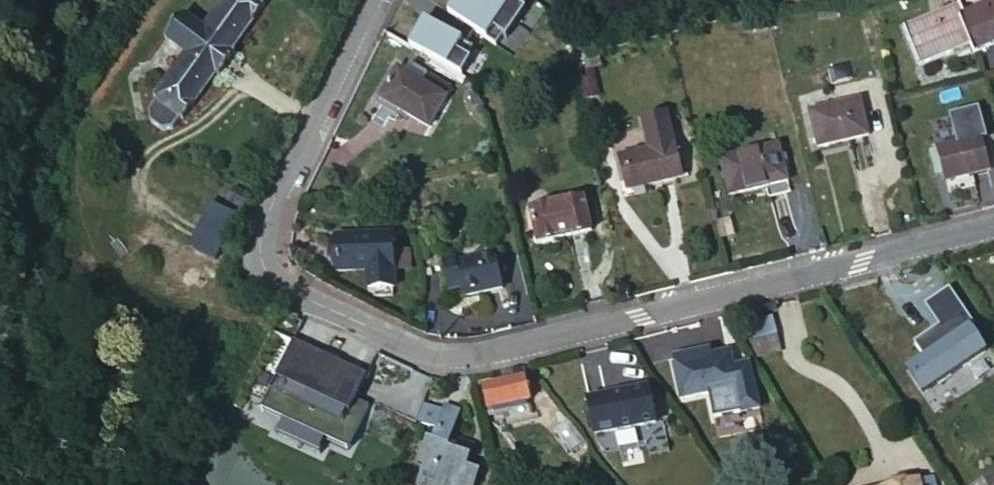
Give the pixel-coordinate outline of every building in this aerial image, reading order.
[(184,57),(142,116),(169,134),(177,123),(180,125),(213,78),(216,81),(232,57),(229,54),(263,8),(252,0),(225,0),(200,34),(181,20),(164,43),(184,57)] [(507,0),(463,0),(456,11),(475,21),(472,28),(487,36),(507,0)] [(963,14),(956,17),(967,44),(969,51),(970,53),(993,44),(993,2),(963,14)] [(963,14),(959,5),(902,28),(916,65),(948,53),(967,44),(956,17),(963,14)] [(405,45),(461,72),(474,44),(419,17),(405,45)] [(967,44),(948,53),(950,58),(969,51),(967,44)] [(972,58),(993,49),(993,44),(970,53),(972,58)] [(585,69),(582,58),(574,59),(577,71),(585,69)] [(427,127),(445,96),(422,83),(427,73),(409,63),(404,72),(396,67),(378,99),(427,127)] [(865,137),(857,101),(808,112),(816,148),(865,137)] [(681,178),(667,114),(643,120),(650,151),(619,158),(625,186),(627,191),(649,186),(681,178)] [(989,172),(980,137),(934,148),(935,151),(927,153),(934,177),(941,175),(944,184),(989,172)] [(785,181),(776,145),(718,160),(727,196),(785,181)] [(650,192),(649,186),(627,191),(625,186),(620,188),(623,199),(650,192)] [(532,239),(534,244),(555,239),(590,231),(581,197),(525,210),(532,239)] [(218,258),(235,213),(205,202),(189,247),(218,258)] [(391,289),(390,236),(336,237),(337,272),(367,271),(367,290),(391,289)] [(557,245),(555,239),(534,244),(532,239),(528,240),(531,252),(557,245)] [(393,249),(396,271),(412,269),(409,247),(393,249)] [(492,253),(439,267),(447,299),(501,285),(492,253)] [(748,342),(774,335),(771,319),(745,324),(748,342)] [(975,354),(954,323),(906,356),(927,387),(975,354)] [(778,351),(774,335),(748,342),(757,356),(778,351)] [(333,383),(357,386),(362,367),(327,361),(328,351),(309,348),(307,358),(282,353),(279,372),(333,383)] [(686,357),(687,363),(710,358),(708,352),(686,357)] [(758,407),(748,365),(730,370),(726,354),(710,358),(687,363),(673,367),(681,399),(708,392),(715,418),(758,407)] [(501,409),(514,406),(527,403),(522,382),(482,391),(487,412),(501,409)] [(355,397),(357,386),(333,383),(331,393),(355,397)] [(586,401),(595,439),(654,425),(645,387),(586,401)] [(422,425),(437,430),(444,409),(430,404),(422,425)] [(449,438),(459,410),(445,405),(444,409),(437,430),(436,433),(429,431),(419,461),(425,463),(417,484),(474,484),(479,471),(465,467),(472,447),(449,438)] [(515,411),(514,406),(501,409),(502,415),(515,411)] [(361,407),(356,419),(383,431),(388,420),(361,407)] [(554,431),(571,453),(583,442),(567,420),(554,431)] [(597,468),(585,479),(590,484),(613,484),(597,468)] [(969,484),(993,484),(993,471),(969,484)]
